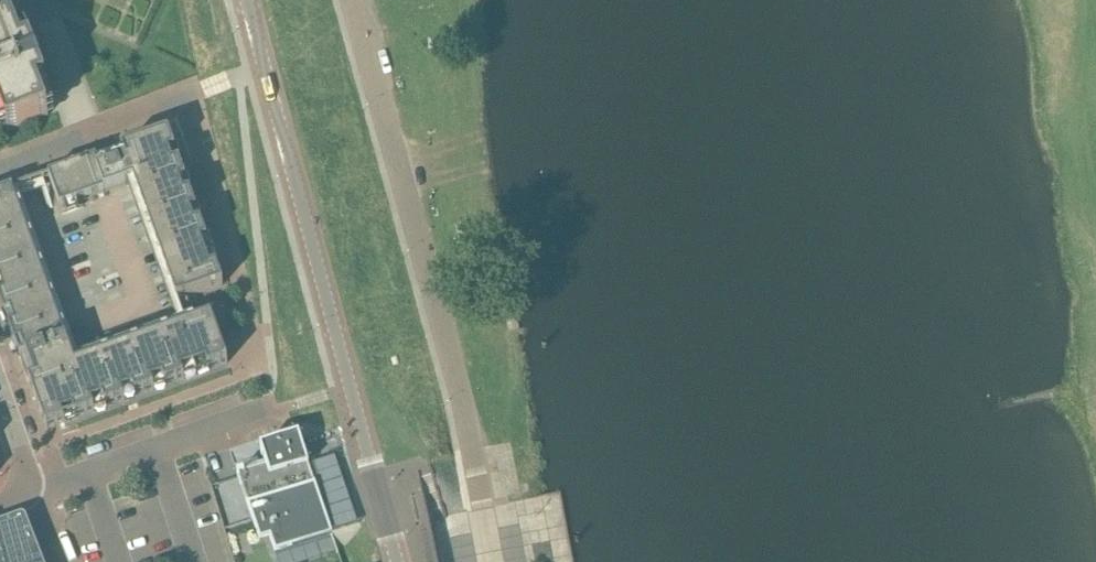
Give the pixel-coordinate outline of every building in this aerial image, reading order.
[(12,20),(4,0),(0,0),(0,24),(12,20)] [(0,24),(0,135),(49,116),(39,89),(47,86),(31,45),(23,48),(12,20),(0,24)] [(0,195),(0,283),(1,283),(5,294),(0,296),(0,300),(5,315),(12,313),(16,324),(9,326),(16,345),(22,342),(26,354),(20,356),(46,429),(61,424),(65,423),(65,422),(63,416),(74,412),(76,418),(95,412),(93,405),(104,401),(106,408),(125,401),(122,395),(134,391),(136,397),(155,390),(152,384),(164,380),(166,386),(184,379),(182,373),(207,364),(210,370),(228,364),(212,317),(203,293),(224,286),(223,283),(217,267),(211,270),(202,244),(208,242),(201,224),(195,226),(191,215),(197,212),(191,194),(184,196),(180,185),(186,182),(180,164),(174,166),(170,155),(176,153),(176,152),(175,150),(169,134),(127,149),(120,151),(49,177),(50,179),(61,209),(134,183),(135,184),(186,326),(149,340),(92,360),(83,333),(67,339),(26,226),(13,190),(0,195)] [(267,467),(248,473),(270,538),(276,554),(331,534),(333,534),(332,532),(309,465),(301,441),(293,444),(291,439),(290,440),(291,445),(280,449),(279,444),(277,444),(279,449),(262,454),(267,467)] [(319,482),(340,475),(333,455),(313,462),(319,482)] [(27,520),(22,517),(0,525),(0,561),(44,561),(28,520),(27,521),(27,520)]
